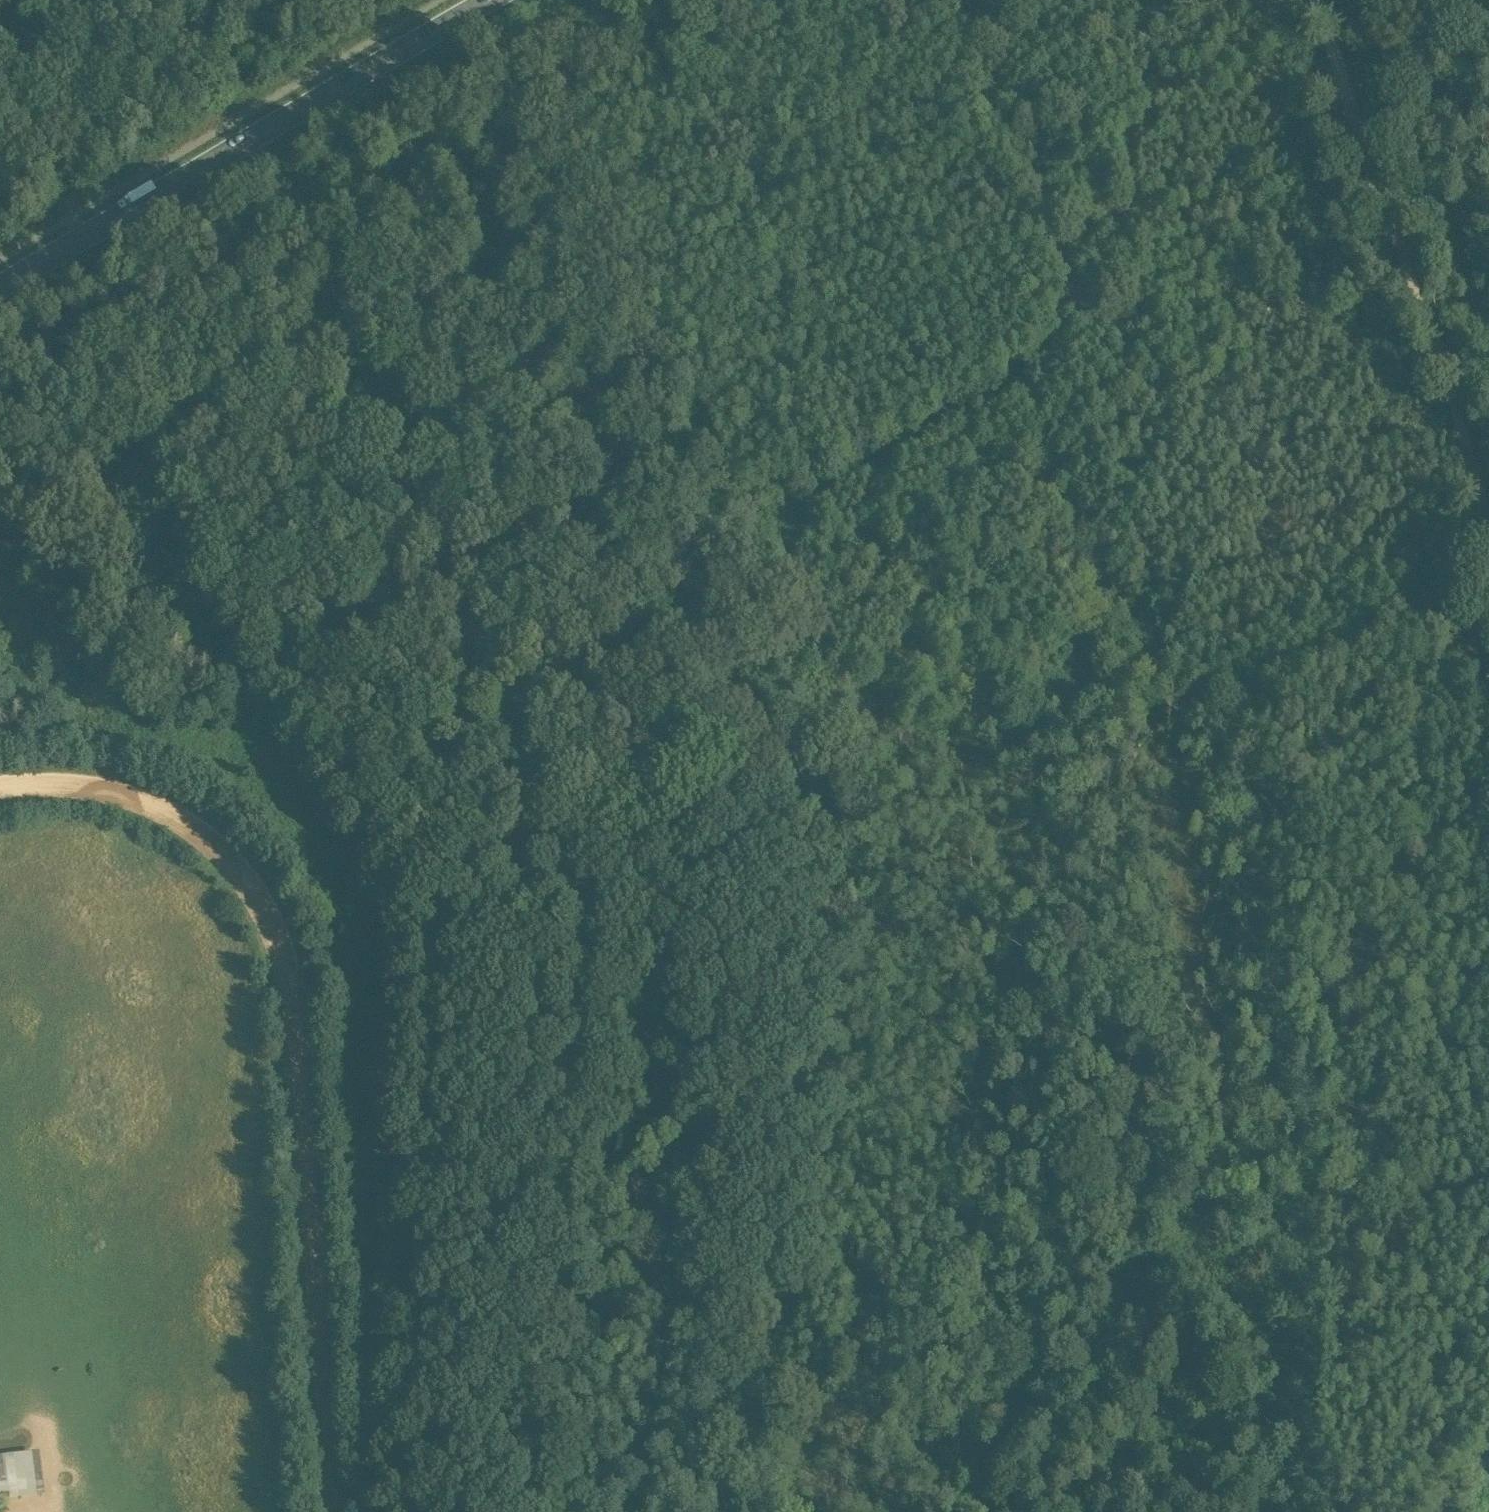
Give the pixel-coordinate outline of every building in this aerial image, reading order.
[(46,1493),(44,1451),(7,1453),(8,1484),(0,1484),(0,1485),(0,1495),(46,1493)]
